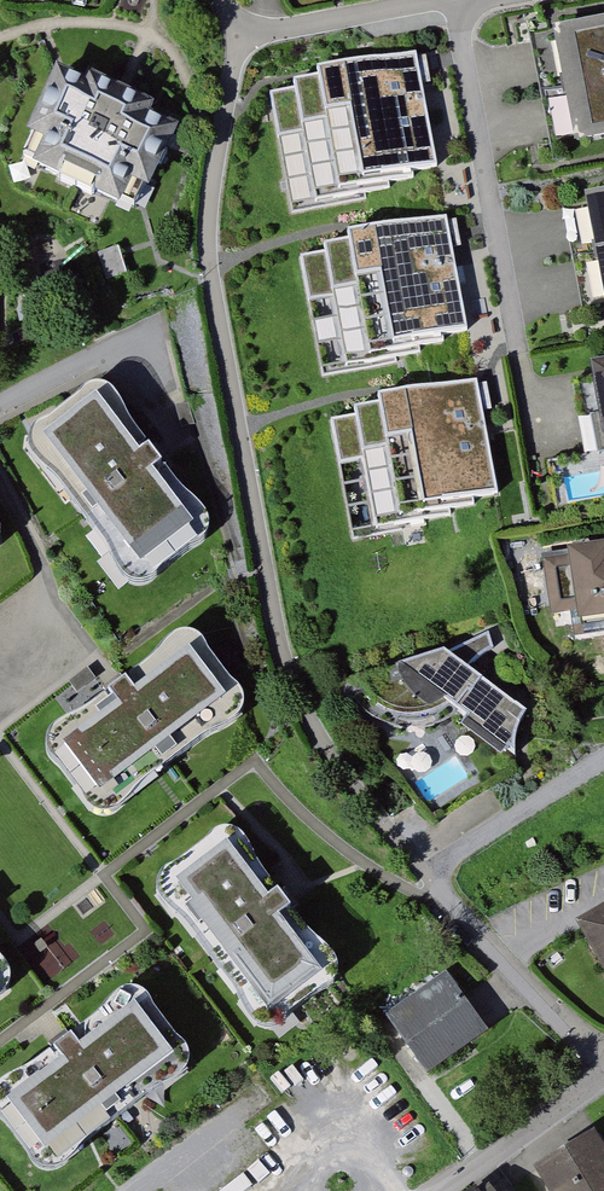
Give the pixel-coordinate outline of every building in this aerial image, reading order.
[(549,33),(568,143),(603,137),(603,23),(549,33)] [(264,92),(287,202),(438,170),(417,69),(415,60),(369,69),(264,92)] [(119,96),(52,66),(12,155),(129,207),(168,118),(119,96)] [(578,194),(599,307),(603,306),(603,189),(578,194)] [(292,258),(316,368),(467,336),(445,236),(443,226),(377,240),(292,258)] [(127,276),(120,254),(118,247),(96,254),(106,283),(127,276)] [(584,365),(598,446),(603,445),(603,362),(584,365)] [(95,388),(26,442),(131,576),(200,522),(95,388)] [(324,423),(348,533),(498,501),(478,405),(475,391),(414,404),(324,423)] [(542,560),(549,619),(603,613),(603,553),(542,560)] [(81,707),(51,723),(46,750),(58,763),(85,796),(92,807),(101,814),(121,809),(145,777),(208,732),(234,722),(244,701),(242,686),(231,676),(209,646),(200,633),(177,629),(152,653),(81,707)] [(398,667),(338,689),(342,708),(355,708),(365,718),(378,724),(387,728),(404,731),(416,731),(429,730),(444,726),(455,723),(460,726),(498,757),(518,764),(526,714),(472,671),(493,653),(489,638),(445,651),(398,667)] [(224,838),(158,888),(262,1022),(327,971),(224,838)] [(577,923),(603,971),(603,908),(577,923)] [(449,971),(387,1012),(427,1070),(489,1029),(476,1009),(449,971)] [(131,998),(0,1096),(0,1103),(50,1170),(184,1069),(131,998)] [(590,1140),(536,1173),(546,1190),(603,1190),(603,1163),(590,1140)]
